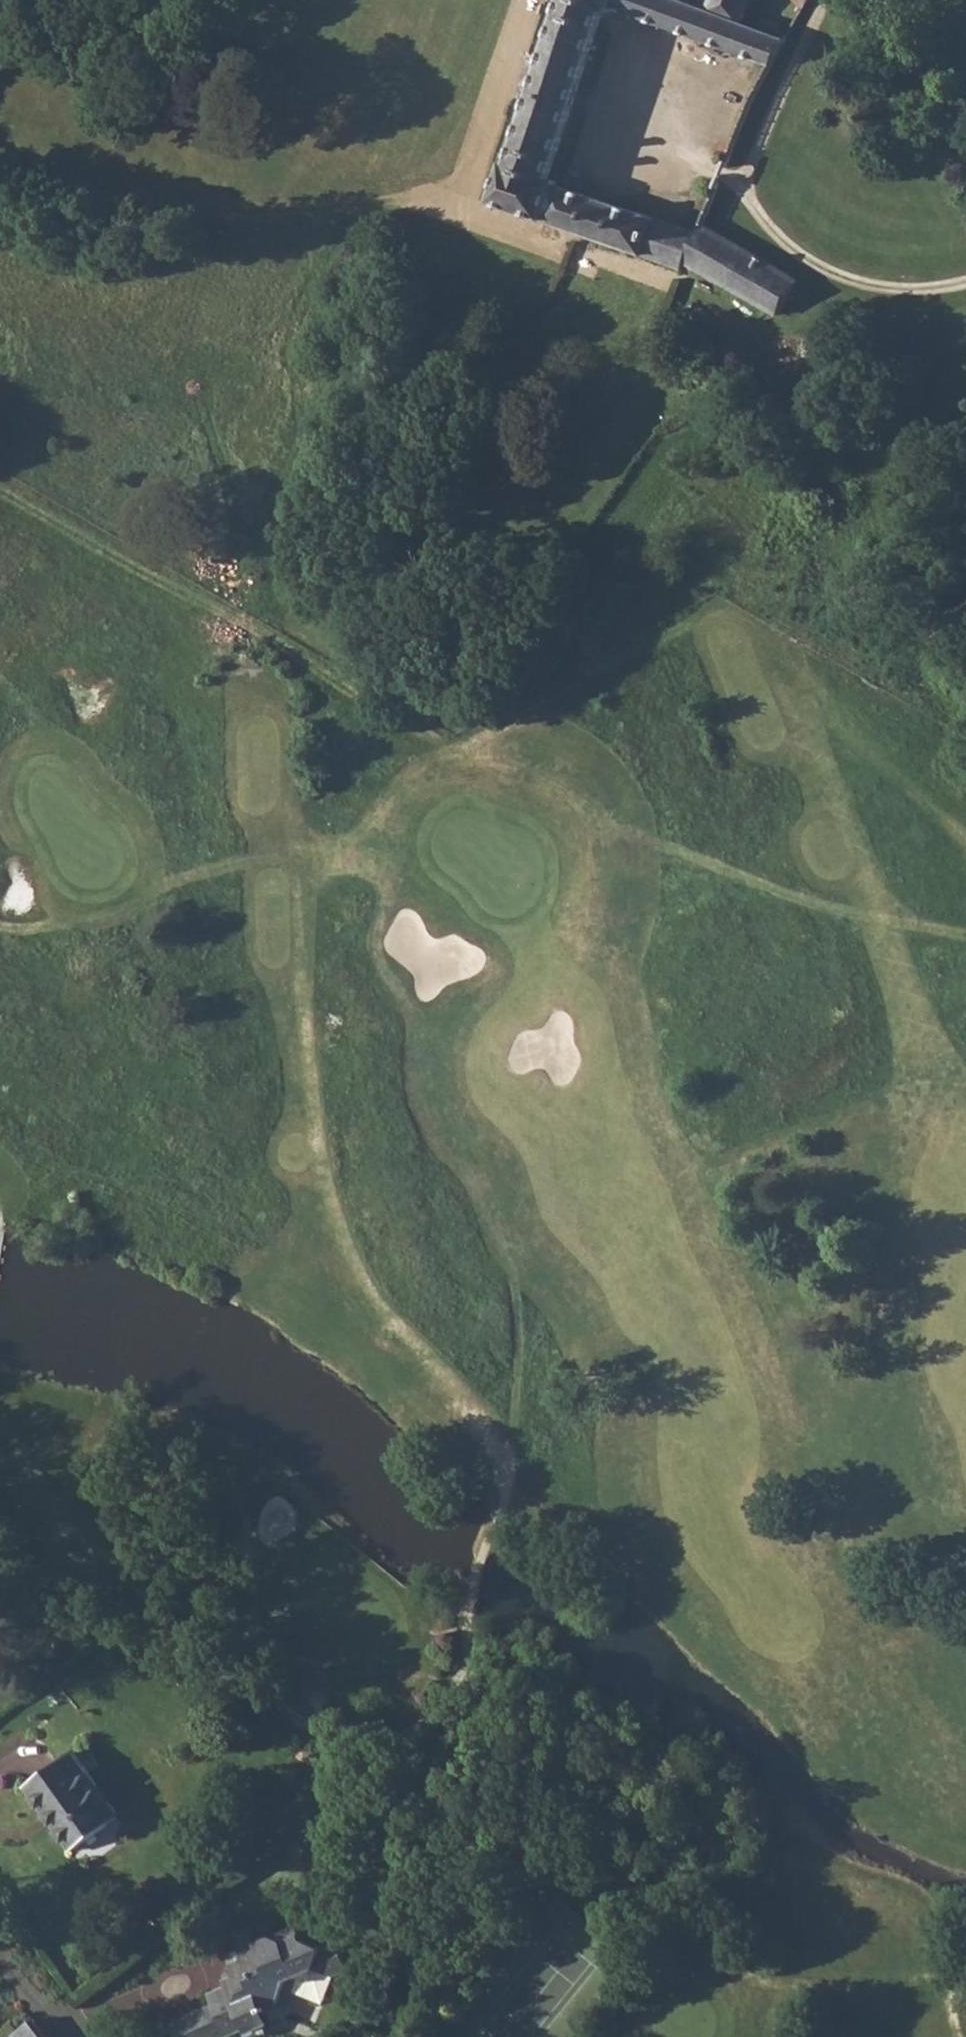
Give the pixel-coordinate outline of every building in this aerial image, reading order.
[(531,95),(509,162),(506,162),(492,198),(685,265),(688,260),(778,310),(797,276),(703,221),(699,229),(557,184),(559,179),(548,175),(573,103),(581,81),(612,11),(613,6),(772,64),(787,37),(780,35),(763,29),(744,21),(752,0),(713,0),(709,9),(689,3),(690,0),(564,0),(542,63),(531,95)] [(803,10),(809,0),(792,0),(803,10)] [(74,1750),(56,1763),(28,1783),(75,1849),(111,1823),(78,1778),(88,1770),(74,1750)] [(215,2004),(173,2022),(179,2036),(227,2036),(228,2035),(245,2027),(254,2023),(260,2026),(271,2022),(265,2007),(279,2000),(287,1979),(299,1973),(304,1975),(299,1988),(325,1997),(334,1973),(351,1967),(338,1938),(322,1944),(303,1937),(296,1922),(273,1932),(265,1931),(258,1935),(253,1925),(235,1932),(241,1946),(234,1949),(238,1958),(230,1961),(235,1972),(224,1977),(227,1983),(230,1989),(226,2000),(215,2004)]
